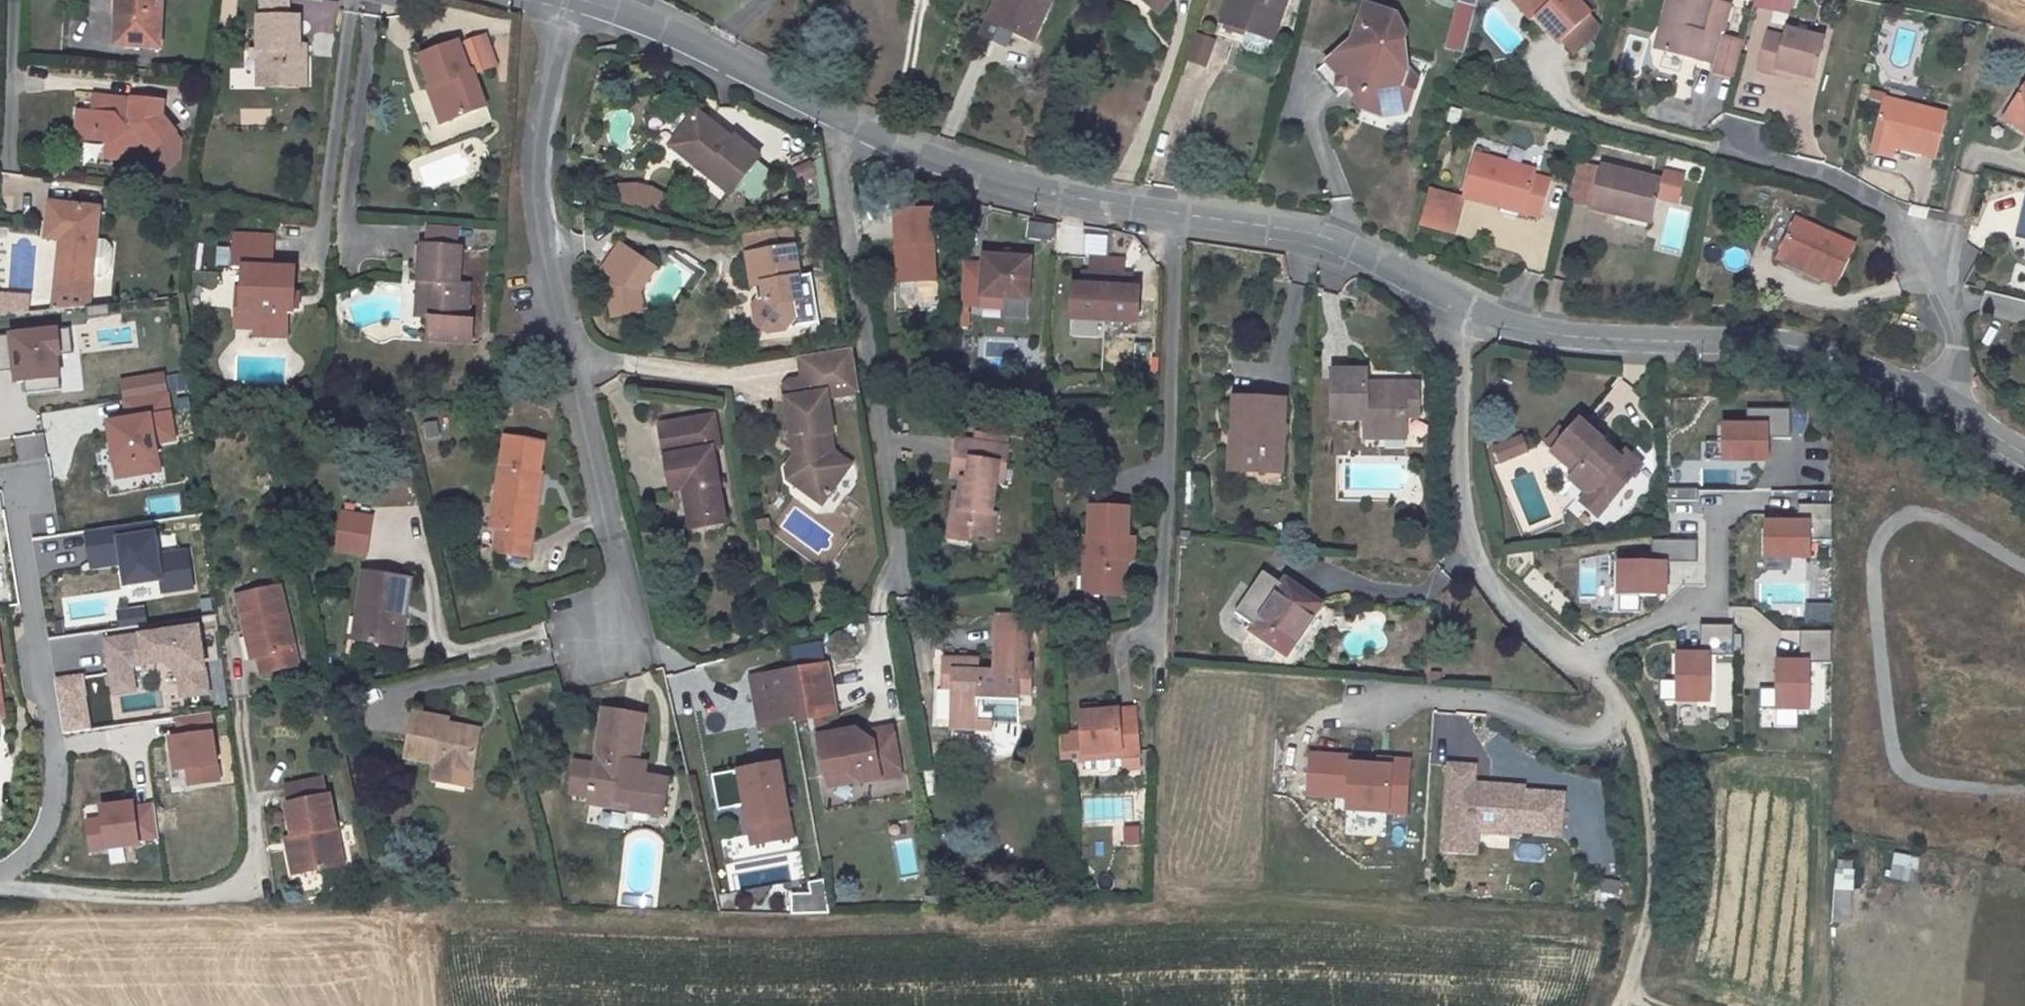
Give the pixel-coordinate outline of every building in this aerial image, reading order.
[(114,27),(126,28),(125,41),(157,43),(159,0),(116,0),(114,27)] [(260,14),(290,13),(290,0),(259,0),(260,14)] [(337,30),(335,0),(317,0),(314,0),(316,32),(337,30)] [(1048,0),(994,0),(980,32),(1005,43),(1011,29),(1031,38),(1048,0)] [(1159,11),(1168,0),(1146,0),(1159,11)] [(1217,32),(1242,40),(1239,47),(1267,56),(1285,0),(1228,0),(1217,32)] [(1408,70),(1404,38),(1408,30),(1398,10),(1365,0),(1355,32),(1316,69),(1339,94),(1349,86),(1358,95),(1353,98),(1363,106),(1381,115),(1406,111),(1417,74),(1408,70)] [(1519,0),(1507,0),(1524,22),(1532,16),(1519,0)] [(1532,16),(1558,48),(1591,22),(1571,0),(1519,0),(1532,16)] [(1719,70),(1737,7),(1713,0),(1671,0),(1663,31),(1670,34),(1665,57),(1719,70)] [(1454,6),(1441,52),(1465,59),(1477,11),(1454,6)] [(300,46),(299,13),(290,13),(260,14),(255,14),(256,48),(268,47),(269,87),(308,86),(307,46),(300,46)] [(1591,22),(1558,48),(1569,61),(1602,34),(1591,22)] [(113,40),(125,41),(126,28),(114,27),(113,40)] [(1670,34),(1663,31),(1655,54),(1665,57),(1670,34)] [(1191,32),(1184,62),(1206,67),(1213,38),(1191,32)] [(1827,44),(1788,35),(1786,43),(1766,37),(1755,77),(1775,82),(1777,74),(1797,80),(1816,85),(1827,44)] [(432,87),(441,112),(445,122),(445,121),(486,106),(472,70),(495,61),(486,38),(458,49),(457,45),(414,60),(426,90),(432,87)] [(1797,80),(1777,74),(1775,82),(1795,87),(1797,80)] [(2009,111),(2024,121),(2024,85),(2009,111)] [(158,104),(97,97),(95,112),(73,110),(70,136),(109,139),(107,154),(126,156),(143,140),(168,166),(181,154),(182,140),(158,114),(158,104)] [(1950,114),(1884,99),(1876,135),(1883,137),(1900,141),(1899,148),(1941,159),(1950,114)] [(2009,111),(2004,118),(2024,132),(2024,121),(2009,111)] [(674,147),(708,174),(734,195),(763,159),(737,136),(733,140),(700,115),(674,147)] [(1900,141),(1883,137),(1880,152),(1897,155),(1899,148),(1900,141)] [(1602,161),(1581,155),(1569,204),(1590,209),(1602,161)] [(807,159),(789,165),(795,182),(813,176),(807,159)] [(1542,176),(1479,161),(1467,202),(1509,214),(1506,221),(1523,226),(1530,220),(1547,224),(1557,187),(1540,183),(1542,176)] [(1668,176),(1602,161),(1590,209),(1633,220),(1636,207),(1659,214),(1663,195),(1682,200),(1688,176),(1670,171),(1668,176)] [(661,209),(665,188),(619,181),(615,201),(661,209)] [(1467,202),(1430,193),(1427,207),(1463,217),(1467,202)] [(89,300),(101,204),(47,198),(42,239),(59,241),(51,306),(89,300)] [(1792,244),(1824,259),(1821,266),(1840,275),(1860,233),(1799,204),(1782,239),(1792,244)] [(927,206),(886,209),(891,285),(932,282),(927,206)] [(1419,235),(1455,244),(1463,217),(1427,207),(1419,235)] [(1636,207),(1633,220),(1656,225),(1659,214),(1636,207)] [(1028,223),(1027,239),(1048,240),(1049,224),(1028,223)] [(427,225),(426,247),(457,250),(460,228),(427,225)] [(747,237),(757,296),(742,317),(767,332),(794,328),(810,301),(807,282),(803,283),(793,230),(747,237)] [(293,313),(294,267),(271,266),(272,237),(233,236),(232,263),(241,263),(239,303),(253,304),(252,328),(252,335),(288,336),(288,312),(293,313)] [(2020,239),(2015,262),(2024,264),(2024,263),(2024,240),(2020,239)] [(1824,259),(1792,244),(1785,257),(1817,272),(1821,266),(1824,259)] [(430,318),(434,319),(432,341),(475,345),(476,322),(470,322),(473,289),(461,289),(464,250),(457,250),(426,247),(419,246),(416,285),(432,286),(430,318)] [(619,246),(601,272),(611,278),(630,292),(648,266),(619,246)] [(986,272),(966,271),(964,313),(985,314),(985,304),(1006,305),(1031,307),(1033,266),(987,264),(986,272)] [(630,292),(611,278),(606,284),(610,316),(640,312),(635,296),(654,270),(648,266),(630,292)] [(1095,281),(1088,280),(1087,293),(1095,293),(1095,281)] [(1112,281),(1095,281),(1095,293),(1087,293),(1078,292),(1076,326),(1109,328),(1112,281)] [(1128,283),(1112,281),(1109,328),(1142,330),(1144,296),(1135,295),(1127,295),(1128,283)] [(1136,283),(1128,283),(1127,295),(1135,295),(1136,283)] [(430,318),(432,286),(416,285),(413,317),(430,318)] [(27,291),(0,291),(0,315),(27,315),(27,291)] [(239,303),(238,328),(252,328),(253,304),(239,303)] [(1006,305),(985,304),(985,314),(1006,315),(1006,305)] [(1910,327),(1901,323),(1895,337),(1904,340),(1910,327)] [(0,337),(0,368),(14,367),(16,382),(24,381),(26,393),(62,388),(58,354),(74,352),(71,329),(0,337)] [(861,393),(854,349),(801,359),(805,381),(790,383),(785,390),(792,440),(797,439),(799,451),(786,469),(787,480),(797,487),(803,479),(827,497),(851,465),(835,453),(832,434),(834,433),(829,398),(861,393)] [(1365,427),(1403,428),(1403,396),(1417,396),(1418,381),(1368,380),(1368,367),(1333,367),(1332,418),(1366,418),(1365,427)] [(127,420),(109,423),(118,474),(158,467),(154,443),(174,440),(167,392),(123,399),(127,420)] [(1281,467),(1282,400),(1233,398),(1231,435),(1246,436),(1244,466),(1281,467)] [(1770,461),(1770,439),(1792,439),(1792,410),(1748,409),(1748,426),(1723,426),(1723,460),(1770,461)] [(1559,478),(1576,494),(1581,488),(1599,502),(1630,465),(1615,450),(1611,454),(1571,419),(1556,436),(1541,452),(1564,473),(1559,478)] [(660,461),(666,495),(683,492),(689,526),(722,520),(710,451),(704,422),(655,432),(660,461)] [(1365,437),(1403,437),(1403,428),(1365,427),(1365,437)] [(1549,429),(1534,445),(1541,452),(1556,436),(1549,429)] [(41,432),(14,436),(17,462),(44,459),(41,432)] [(1497,462),(1526,451),(1520,436),(1491,447),(1497,462)] [(1008,510),(1012,463),(1015,463),(1017,447),(966,444),(963,482),(973,483),(971,506),(967,506),(965,529),(989,532),(989,539),(1010,542),(1013,511),(1008,510)] [(495,532),(492,544),(486,542),(484,552),(524,560),(540,476),(499,468),(492,506),(499,508),(495,532)] [(803,479),(797,487),(821,505),(827,497),(803,479)] [(1570,502),(1586,516),(1587,516),(1599,502),(1581,488),(1576,494),(1570,502)] [(1825,541),(1824,505),(1790,505),(1790,523),(1756,523),(1756,558),(1803,558),(1803,541),(1825,541)] [(495,532),(499,508),(492,506),(488,530),(495,532)] [(1127,535),(1128,510),(1099,509),(1097,533),(1094,533),(1093,571),(1095,571),(1097,571),(1098,572),(1100,572),(1102,573),(1103,574),(1105,575),(1107,576),(1108,577),(1109,578),(1106,595),(1123,596),(1126,559),(1133,560),(1135,535),(1127,535)] [(366,555),(369,513),(335,510),(332,552),(366,555)] [(152,521),(85,530),(89,565),(121,560),(124,584),(158,581),(159,593),(192,588),(187,552),(157,555),(152,521)] [(1665,598),(1665,564),(1697,564),(1697,542),(1651,542),(1651,563),(1618,563),(1618,597),(1665,598)] [(395,643),(407,579),(363,570),(356,608),(365,610),(359,636),(395,643)] [(1266,572),(1236,613),(1255,627),(1252,631),(1285,655),(1322,605),(1288,581),(1285,586),(1266,572)] [(298,672),(279,589),(240,597),(248,631),(253,630),(264,679),(298,672)] [(993,607),(991,630),(1025,633),(1027,611),(993,607)] [(356,608),(351,635),(359,636),(365,610),(356,608)] [(1710,701),(1710,656),(1733,656),(1732,625),(1699,625),(1699,654),(1675,654),(1675,701),(1710,701)] [(199,627),(107,641),(114,693),(135,689),(131,665),(165,661),(180,672),(184,696),(208,692),(199,627)] [(95,630),(47,640),(53,672),(102,662),(95,630)] [(948,717),(1007,724),(1011,698),(1024,699),(1028,666),(1022,666),(1025,633),(991,630),(987,670),(960,667),(961,655),(938,653),(935,678),(952,680),(948,717)] [(1825,663),(1825,631),(1793,631),(1793,662),(1769,662),(1769,709),(1804,709),(1804,663),(1825,663)] [(795,660),(820,657),(819,643),(793,646),(795,660)] [(825,666),(784,674),(793,723),(812,720),(823,779),(844,775),(854,784),(894,777),(886,729),(877,731),(866,743),(855,732),(829,737),(825,718),(834,716),(825,666)] [(784,674),(749,680),(758,730),(793,723),(784,674)] [(82,677),(55,681),(63,733),(89,729),(82,677)] [(1135,752),(1133,703),(1077,706),(1078,726),(1058,727),(1060,755),(1082,753),(1082,762),(1095,762),(1103,768),(1113,768),(1119,760),(1133,759),(1132,752),(1135,752)] [(638,750),(645,712),(606,706),(599,746),(575,742),(567,783),(591,788),(593,782),(638,789),(637,795),(660,799),(667,769),(643,765),(645,752),(638,750)] [(412,754),(437,759),(436,763),(478,770),(487,728),(448,721),(448,717),(420,711),(412,754)] [(1758,726),(1793,725),(1793,711),(1758,711),(1758,726)] [(209,714),(176,718),(178,737),(169,738),(174,771),(186,769),(188,784),(218,780),(209,714)] [(1406,812),(1410,760),(1391,759),(1391,766),(1377,765),(1351,763),(1351,756),(1310,753),(1307,792),(1347,795),(1346,808),(1406,812)] [(433,778),(475,786),(478,770),(436,763),(433,778)] [(1560,832),(1563,793),(1525,790),(1526,786),(1489,783),(1488,791),(1473,790),(1473,782),(1474,765),(1449,763),(1445,821),(1460,822),(1460,828),(1477,830),(1522,833),(1522,829),(1560,832)] [(776,766),(709,778),(713,798),(729,795),(731,810),(742,808),(749,847),(790,840),(776,766)] [(844,775),(823,779),(825,790),(854,784),(844,775)] [(1488,791),(1489,783),(1473,782),(1473,790),(1488,791)] [(729,795),(713,798),(715,812),(731,810),(729,795)] [(285,804),(300,876),(341,867),(326,796),(285,804)] [(132,803),(100,807),(102,820),(86,822),(90,852),(139,846),(138,840),(159,837),(154,806),(133,809),(132,803)] [(1475,849),(1477,830),(1460,828),(1460,822),(1445,821),(1443,847),(1475,849)] [(1885,878),(1908,883),(1914,857),(1891,852),(1885,878)] [(1830,859),(1830,923),(1850,923),(1850,859),(1830,859)] [(1595,895),(1616,897),(1618,880),(1597,878),(1595,895)] [(821,881),(807,883),(810,900),(825,899),(821,881)] [(810,900),(790,901),(791,915),(827,913),(825,899),(810,900)]
